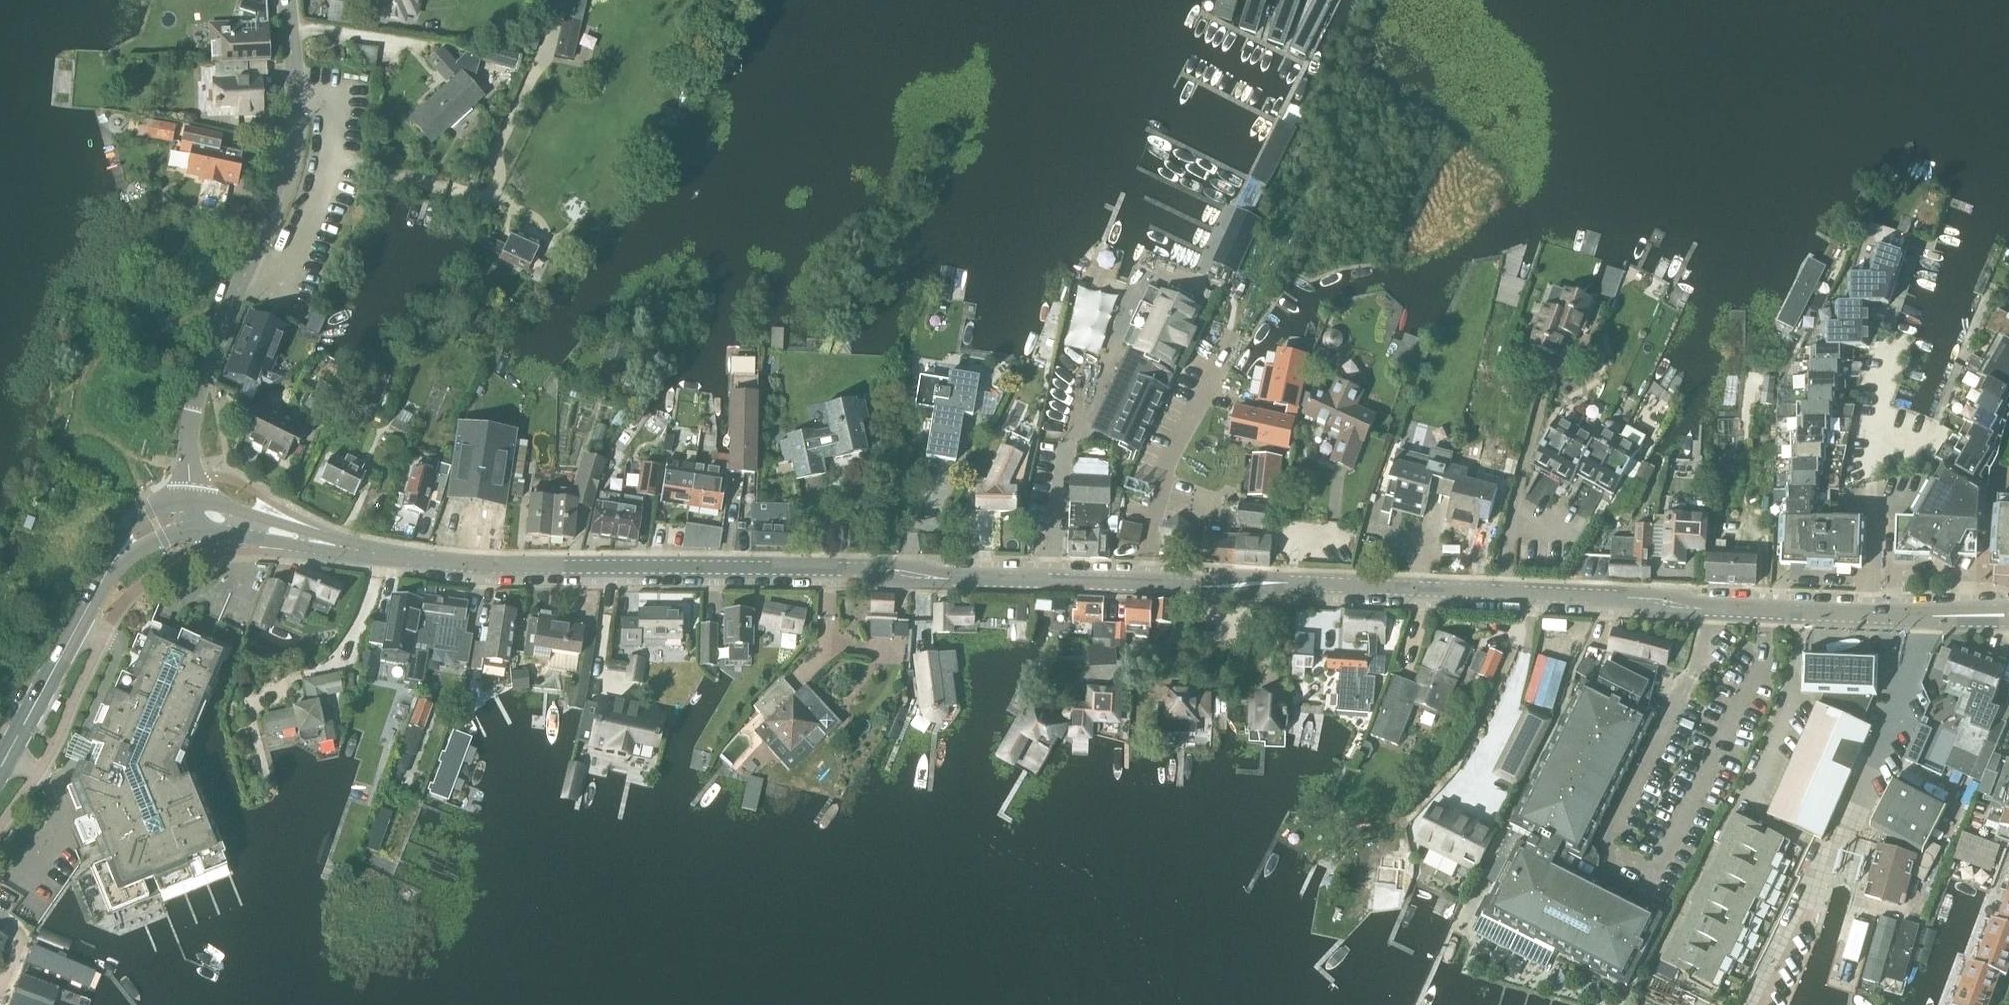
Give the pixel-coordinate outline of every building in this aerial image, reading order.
[(211,42),(214,42),(215,63),(221,63),(270,61),(271,61),(270,36),(270,26),(268,0),(243,0),(240,8),(256,13),(256,22),(212,24),(211,42)] [(405,11),(414,14),(417,0),(383,0),(379,14),(402,20),(405,11)] [(554,55),(574,60),(586,0),(568,0),(554,55)] [(1214,18),(1233,24),(1239,0),(1219,0),(1214,18)] [(1240,30),(1257,36),(1267,0),(1249,0),(1240,30)] [(1266,44),(1284,49),(1299,0),(1279,0),(1266,44)] [(1290,51),(1307,58),(1335,0),(1314,0),(1290,51)] [(539,39),(528,36),(528,35),(526,40),(524,47),(535,51),(539,39)] [(515,69),(519,53),(485,44),(482,56),(481,60),(515,69)] [(455,64),(443,51),(433,60),(454,84),(413,120),(432,141),(484,95),(467,76),(474,69),(477,70),(482,56),(469,52),(455,64)] [(222,81),(214,81),(215,108),(237,107),(238,115),(262,114),(260,79),(243,80),(242,64),(270,62),(270,61),(221,63),(222,81)] [(1295,92),(1265,149),(1282,157),(1309,98),(1295,92)] [(194,124),(196,115),(184,113),(183,122),(194,124)] [(173,142),(177,124),(140,117),(137,136),(173,142)] [(1274,125),(1258,117),(1245,145),(1261,153),(1274,125)] [(185,129),(180,153),(190,155),(186,176),(202,179),(201,183),(225,187),(225,184),(235,186),(242,157),(219,152),(223,137),(185,129)] [(377,150),(377,141),(368,141),(368,150),(377,150)] [(1239,212),(1227,239),(1252,250),(1265,223),(1242,213),(1239,212)] [(1848,304),(1863,304),(1887,304),(1911,237),(1868,224),(1850,277),(1849,277),(1848,304)] [(528,270),(541,244),(514,232),(507,246),(502,257),(502,258),(528,270)] [(483,248),(502,257),(507,246),(488,237),(483,248)] [(1826,269),(1810,260),(1779,321),(1794,330),(1799,319),(1826,269)] [(485,282),(494,267),(484,262),(475,276),(485,282)] [(1577,339),(1593,300),(1564,288),(1556,309),(1544,304),(1527,346),(1559,357),(1568,335),(1577,339)] [(1146,334),(1139,350),(1172,365),(1198,309),(1165,294),(1158,310),(1150,307),(1139,330),(1146,334)] [(1819,314),(1827,299),(1819,294),(1811,310),(1819,314)] [(1863,326),(1863,304),(1848,304),(1836,304),(1837,326),(1863,326)] [(1998,310),(1987,329),(2001,337),(1997,343),(2003,346),(2008,349),(2008,316),(1998,310)] [(251,320),(243,317),(231,350),(238,353),(230,373),(256,383),(263,368),(266,369),(283,329),(253,317),(251,320)] [(1863,348),(1863,326),(1837,326),(1825,326),(1826,348),(1845,348),(1863,348)] [(1337,330),(1335,330),(1334,330),(1332,330),(1330,330),(1328,331),(1327,332),(1326,333),(1325,335),(1324,337),(1324,338),(1323,340),(1324,342),(1324,344),(1325,345),(1326,347),(1327,348),(1329,349),(1330,350),(1332,350),(1334,350),(1336,350),(1337,350),(1339,349),(1341,348),(1341,347),(1342,345),(1343,344),(1344,342),(1344,340),(1344,338),(1343,337),(1343,335),(1342,334),(1340,332),(1339,331),(1337,330)] [(1420,373),(1432,341),(1407,332),(1395,364),(1420,373)] [(1978,375),(1985,379),(1984,379),(2004,390),(2005,387),(2008,389),(2008,350),(2003,346),(1997,343),(1995,346),(1985,363),(1978,375)] [(1842,365),(1845,365),(1845,348),(1826,348),(1815,349),(1815,364),(1842,365)] [(1307,358),(1291,355),(1281,353),(1270,400),(1296,406),(1305,369),(1307,360),(1307,358)] [(1978,375),(1985,363),(1983,361),(1973,355),(1968,369),(1978,375)] [(629,385),(633,378),(637,369),(627,364),(619,379),(629,385)] [(1812,378),(1839,378),(1843,378),(1842,365),(1815,364),(1812,364),(1812,378)] [(972,416),(979,377),(950,372),(949,382),(920,377),(915,406),(935,409),(927,456),(956,461),(964,414),(972,416)] [(1773,394),(1775,377),(1763,375),(1761,392),(1760,392),(1758,404),(1772,405),(1774,394),(1773,394)] [(1142,376),(1112,439),(1142,453),(1172,390),(1142,376)] [(757,394),(757,377),(732,377),(732,393),(733,393),(732,454),(721,452),(721,463),(732,465),(732,472),(755,472),(756,394),(757,394)] [(1837,393),(1839,393),(1839,378),(1812,378),(1809,378),(1810,392),(1837,393)] [(1356,406),(1363,390),(1339,379),(1332,395),(1317,388),(1306,413),(1344,430),(1333,459),(1352,468),(1363,440),(1365,441),(1377,415),(1356,406)] [(1984,379),(1988,382),(1981,394),(1983,396),(2002,407),(2004,403),(2008,395),(2008,389),(2005,387),(2004,390),(1984,379)] [(332,400),(338,393),(321,381),(316,388),(332,400)] [(321,414),(330,402),(316,392),(307,404),(321,414)] [(1834,407),(1837,407),(1837,393),(1810,392),(1807,392),(1807,406),(1834,407)] [(2002,407),(1983,396),(1976,410),(1978,413),(1997,421),(1999,419),(2007,405),(2004,403),(2002,407)] [(266,450),(284,413),(259,400),(250,419),(255,421),(246,440),(266,450)] [(835,457),(866,450),(860,422),(868,420),(864,401),(825,410),(831,437),(815,441),(813,431),(788,436),(788,440),(780,442),(784,460),(792,458),(797,478),(822,472),(818,456),(834,452),(835,457)] [(1834,421),(1834,407),(1807,406),(1804,406),(1804,420),(1832,421),(1834,421)] [(409,424),(413,415),(403,410),(399,419),(397,418),(391,426),(408,434),(410,425),(409,424)] [(1247,410),(1241,437),(1287,448),(1293,420),(1247,410)] [(300,444),(309,425),(284,413),(266,450),(286,460),(296,442),(300,444)] [(1997,421),(1978,413),(1971,426),(1993,437),(1995,434),(2003,421),(1999,419),(1997,421)] [(1733,415),(1716,418),(1720,470),(1737,469),(1733,415)] [(1553,474),(1578,427),(1559,417),(1534,463),(1553,474)] [(1829,435),(1831,434),(1832,421),(1804,420),(1801,420),(1801,434),(1829,435)] [(1993,437),(1971,426),(1974,429),(1967,441),(1970,443),(1988,453),(1990,449),(1998,436),(1995,434),(1993,437)] [(1572,484),(1577,473),(1597,437),(1578,427),(1553,474),(1572,484)] [(1596,484),(1621,438),(1602,428),(1597,437),(1577,473),(1596,484)] [(976,489),(975,511),(1021,512),(1021,486),(1027,459),(1030,444),(1010,434),(1002,449),(984,489),(976,489)] [(1829,449),(1829,435),(1801,434),(1798,434),(1798,449),(1826,449),(1829,449)] [(456,435),(446,497),(469,500),(472,503),(479,504),(482,502),(506,506),(507,496),(515,443),(456,435)] [(671,452),(674,437),(665,435),(663,451),(671,452)] [(1615,494),(1640,448),(1621,438),(1596,484),(1615,494)] [(515,443),(507,496),(521,498),(523,483),(520,482),(526,442),(515,441),(515,443)] [(1987,470),(1989,472),(1997,458),(1991,455),(1993,451),(1990,449),(1988,453),(1970,443),(1963,455),(1984,467),(1987,470)] [(1386,495),(1382,512),(1392,514),(1394,506),(1425,515),(1431,493),(1442,496),(1450,465),(1453,454),(1434,449),(1431,460),(1418,456),(1400,451),(1397,461),(1388,496),(1386,495)] [(1826,463),(1826,449),(1798,449),(1795,449),(1795,462),(1823,462),(1826,463)] [(721,463),(721,452),(713,451),(712,459),(710,459),(709,463),(698,461),(691,504),(721,510),(724,492),(729,493),(732,478),(732,472),(732,465),(721,463)] [(1513,476),(1519,456),(1507,453),(1501,473),(1513,476)] [(1248,496),(1278,499),(1283,458),(1253,454),(1248,496)] [(1989,489),(1989,483),(1981,479),(1987,470),(1984,467),(1963,455),(1955,469),(1989,489)] [(347,462),(334,456),(323,477),(356,494),(367,473),(359,468),(362,462),(350,456),(347,462)] [(691,504),(698,461),(671,457),(664,499),(691,504)] [(594,506),(605,463),(586,458),(577,489),(557,488),(556,500),(553,537),(574,539),(578,501),(594,506)] [(417,516),(418,513),(423,514),(427,500),(439,504),(447,478),(450,463),(438,459),(445,472),(443,477),(424,472),(425,468),(415,465),(403,508),(408,510),(407,513),(417,516)] [(1646,485),(1655,469),(1643,462),(1634,479),(1646,485)] [(1823,478),(1823,462),(1795,462),(1793,463),(1793,476),(1821,478),(1823,478)] [(657,495),(662,466),(644,463),(639,492),(657,495)] [(1450,465),(1442,496),(1455,499),(1449,521),(1479,529),(1481,520),(1490,522),(1499,489),(1501,479),(1470,470),(1450,465)] [(1989,489),(1955,469),(1951,466),(1941,484),(1935,481),(1914,519),(1986,525),(1989,489)] [(1820,492),(1821,478),(1793,476),(1789,476),(1789,490),(1818,491),(1820,492)] [(1111,477),(1074,477),(1073,556),(1111,558),(1111,557),(1111,477)] [(615,536),(623,494),(602,490),(600,502),(598,502),(593,532),(615,536)] [(1818,505),(1818,491),(1789,490),(1786,490),(1787,504),(1815,505),(1818,505)] [(553,537),(556,500),(544,499),(544,493),(533,491),(530,534),(553,537)] [(637,540),(645,498),(623,494),(615,536),(637,540)] [(2000,498),(1995,562),(2008,563),(2008,498),(2000,498)] [(787,546),(789,505),(753,503),(753,517),(758,517),(757,544),(787,546)] [(1270,526),(1271,506),(1241,504),(1239,524),(1270,526)] [(1815,519),(1815,505),(1787,504),(1784,504),(1784,519),(1812,518),(1815,519)] [(1708,551),(1711,514),(1670,510),(1666,562),(1669,562),(1670,567),(1675,567),(1680,563),(1687,563),(1688,550),(1708,551)] [(1179,516),(1161,528),(1167,551),(1190,552),(1197,530),(1179,516)] [(1863,519),(1834,517),(1833,518),(1815,519),(1812,518),(1784,519),(1781,519),(1780,540),(1784,540),(1784,545),(1782,564),(1810,565),(1810,564),(1833,566),(1861,567),(1863,519)] [(1985,537),(1986,525),(1914,519),(1897,518),(1896,555),(1932,557),(1933,556),(1955,569),(1955,568),(1953,566),(1971,536),(1985,537)] [(1651,576),(1654,526),(1637,525),(1635,556),(1613,555),(1612,574),(1651,576)] [(710,528),(707,546),(719,547),(719,546),(721,530),(710,528)] [(1270,566),(1272,538),(1204,534),(1203,552),(1195,551),(1194,561),(1270,566)] [(1725,551),(1726,542),(1717,542),(1717,551),(1710,550),(1708,581),(1755,584),(1757,553),(1725,551)] [(269,582),(256,613),(260,614),(270,618),(273,619),(278,608),(281,599),(287,601),(287,602),(282,613),(302,621),(306,610),(312,596),(334,605),(342,585),(320,576),(302,569),(300,568),(293,587),(284,584),(283,583),(282,587),(270,582),(269,582)] [(430,648),(431,648),(436,618),(422,616),(418,615),(420,602),(393,597),(389,621),(376,619),(373,640),(386,642),(385,646),(382,662),(407,667),(405,682),(410,683),(409,690),(421,692),(422,685),(423,685),(430,648)] [(425,597),(422,616),(436,618),(431,648),(461,652),(460,662),(468,664),(472,640),(465,639),(468,616),(464,616),(466,603),(425,597)] [(1102,629),(1103,598),(1078,597),(1077,612),(1073,612),(1072,623),(1096,625),(1096,629),(1102,629)] [(1169,623),(1170,607),(1150,606),(1151,600),(1128,599),(1126,626),(1116,626),(1115,641),(1125,642),(1126,633),(1135,633),(1135,638),(1148,638),(1149,628),(1150,627),(1150,622),(1169,623)] [(750,617),(750,631),(763,631),(763,623),(780,627),(779,630),(799,634),(804,609),(768,601),(765,617),(750,617)] [(869,662),(897,663),(898,604),(871,604),(871,626),(846,625),(845,655),(869,655),(869,662)] [(935,619),(935,633),(954,633),(954,628),(954,627),(974,628),(974,609),(954,608),(954,605),(935,605),(935,606),(935,619)] [(1027,623),(1027,605),(1016,605),(1016,623),(1027,623)] [(501,606),(500,610),(492,609),(488,631),(482,629),(480,644),(475,643),(471,669),(481,671),(483,660),(507,664),(508,658),(515,613),(512,612),(513,608),(501,606)] [(1040,608),(1040,610),(1040,615),(1048,616),(1048,608),(1040,608)] [(682,642),(682,613),(640,612),(640,622),(622,621),(622,648),(640,648),(640,641),(644,641),(644,644),(648,648),(662,648),(665,645),(665,642),(682,642)] [(751,613),(726,613),(725,646),(750,647),(750,631),(750,617),(751,613)] [(1365,643),(1367,616),(1347,614),(1345,641),(1365,643)] [(1385,643),(1387,618),(1367,616),(1365,643),(1370,644),(1368,659),(1330,656),(1329,668),(1341,670),(1337,710),(1355,712),(1357,678),(1358,670),(1367,670),(1367,674),(1383,676),(1384,659),(1376,658),(1377,643),(1385,643)] [(559,620),(540,617),(539,620),(531,619),(525,657),(534,658),(549,661),(550,652),(578,656),(576,664),(568,707),(583,710),(591,667),(596,641),(582,638),(584,628),(559,624),(559,620)] [(908,637),(908,623),(896,623),(895,637),(908,637)] [(1666,665),(1671,645),(1613,630),(1608,650),(1613,651),(1609,665),(1609,664),(1596,688),(1584,682),(1511,825),(1513,826),(1498,857),(1509,863),(1483,914),(1626,987),(1641,956),(1643,956),(1648,946),(1647,944),(1662,915),(1591,879),(1597,867),(1592,865),(1596,856),(1586,851),(1654,717),(1646,713),(1659,663),(1666,665)] [(1443,714),(1471,647),(1438,632),(1415,684),(1423,688),(1416,702),(1423,705),(1422,708),(1437,714),(1438,712),(1443,714)] [(699,665),(713,665),(713,636),(700,636),(699,665)] [(195,655),(154,637),(128,698),(114,692),(107,710),(113,712),(106,730),(99,727),(93,743),(97,745),(95,751),(91,749),(87,759),(91,761),(89,766),(84,764),(76,782),(109,864),(92,870),(111,915),(147,900),(141,884),(143,883),(153,880),(159,893),(193,879),(187,866),(198,862),(204,877),(226,868),(220,852),(222,851),(215,835),(181,758),(228,651),(202,640),(195,655)] [(1105,646),(1105,648),(1125,649),(1125,642),(1115,641),(1105,640),(1105,646)] [(1480,651),(1471,671),(1493,681),(1505,655),(1491,649),(1489,655),(1480,651)] [(1943,651),(1937,669),(1946,672),(1942,684),(1949,686),(1945,696),(1960,701),(1964,691),(1970,693),(1982,660),(1955,649),(1954,654),(1943,651)] [(367,652),(364,664),(375,667),(378,655),(367,652)] [(932,720),(938,719),(943,714),(945,706),(955,705),(951,673),(953,673),(950,653),(916,657),(923,709),(926,716),(932,720)] [(1304,684),(1306,657),(1293,656),(1291,683),(1304,684)] [(1876,693),(1877,659),(1804,657),(1803,691),(1826,692),(1820,706),(1817,704),(1768,816),(1822,840),(1871,729),(1858,723),(1872,693),(1876,693)] [(1967,719),(1946,767),(1980,782),(1995,747),(2005,724),(1994,720),(1997,711),(1989,708),(2005,665),(1983,657),(1982,660),(1970,693),(1974,695),(1965,717),(1967,719)] [(300,673),(310,671),(307,659),(298,661),(300,673)] [(630,659),(629,669),(640,671),(642,660),(630,659)] [(1587,678),(1594,665),(1583,660),(1576,673),(1587,678)] [(629,669),(607,666),(606,670),(628,673),(627,679),(639,681),(640,671),(629,669)] [(514,691),(530,690),(529,670),(513,671),(514,691)] [(336,739),(327,695),(343,691),(340,674),(306,681),(312,708),(296,711),(295,707),(294,707),(295,709),(266,715),(270,733),(299,727),(302,739),(306,742),(318,739),(319,743),(336,739)] [(1398,746),(1416,702),(1423,688),(1415,684),(1397,677),(1372,735),(1398,746)] [(1371,706),(1373,680),(1357,678),(1355,712),(1367,713),(1368,705),(1371,706)] [(1068,706),(1062,719),(1071,724),(1073,722),(1074,723),(1073,740),(1088,741),(1090,741),(1090,737),(1090,734),(1090,733),(1090,724),(1121,725),(1122,692),(1117,692),(1089,690),(1088,690),(1087,703),(1087,707),(1071,706),(1068,706)] [(1206,715),(1207,698),(1198,697),(1198,694),(1167,692),(1167,705),(1158,704),(1157,734),(1193,736),(1194,715),(1206,715)] [(1287,712),(1287,697),(1260,696),(1260,703),(1250,702),(1249,732),(1261,732),(1273,732),(1286,734),(1289,727),(1289,723),(1290,722),(1290,713),(1287,712)] [(424,730),(434,705),(421,700),(411,725),(424,730)] [(581,724),(576,741),(588,744),(590,745),(591,745),(616,751),(618,740),(629,742),(653,748),(655,742),(656,742),(657,736),(656,736),(657,729),(658,729),(660,718),(636,712),(637,707),(629,705),(628,710),(621,709),(623,704),(614,702),(613,707),(601,704),(599,712),(584,708),(581,724)] [(853,760),(855,760),(861,733),(862,733),(868,710),(839,704),(835,719),(816,715),(817,711),(797,707),(797,706),(793,705),(780,760),(784,761),(784,762),(790,764),(791,762),(806,766),(810,750),(847,759),(847,760),(853,762),(853,760)] [(1043,716),(1032,709),(1026,719),(1022,716),(1000,756),(1015,764),(1029,738),(1053,752),(1068,726),(1044,713),(1043,716)] [(1527,709),(1495,774),(1518,785),(1550,721),(1527,709)] [(471,743),(452,735),(444,756),(440,756),(437,764),(441,765),(433,786),(429,786),(426,795),(447,803),(471,743)] [(1374,750),(1372,745),(1366,742),(1359,757),(1365,760),(1371,757),(1374,750)] [(1917,766),(1925,747),(1913,742),(1904,760),(1917,766)] [(406,775),(413,755),(401,750),(391,779),(399,782),(402,774),(406,775)] [(2008,760),(1991,809),(2004,814),(2000,827),(1996,840),(2008,845),(2008,760)] [(562,796),(562,798),(575,801),(576,801),(581,777),(582,772),(584,767),(583,767),(574,765),(570,764),(562,796)] [(1998,775),(1987,771),(1979,793),(1990,797),(1998,775)] [(748,816),(757,781),(744,778),(735,813),(748,816)] [(1896,782),(1871,830),(1888,838),(1886,845),(1917,855),(1911,876),(1924,883),(1941,850),(1928,844),(1947,807),(1896,782)] [(372,823),(387,828),(393,812),(378,807),(372,823)] [(461,820),(421,807),(408,843),(473,870),(481,848),(453,838),(461,820)] [(1434,807),(1417,842),(1477,872),(1496,833),(1481,825),(1479,829),(1434,807)] [(1749,823),(1733,815),(1717,844),(1722,846),(1707,875),(1704,873),(1688,903),(1692,905),(1677,933),(1675,932),(1660,960),(1688,975),(1685,979),(1708,991),(1711,986),(1718,990),(1733,961),(1735,962),(1751,932),(1747,930),(1761,902),(1765,904),(1780,875),(1775,873),(1790,844),(1783,840),(1786,835),(1752,817),(1749,823)] [(1377,864),(1374,889),(1403,893),(1406,869),(1413,869),(1410,846),(1394,844),(1393,853),(1380,852),(1379,864),(1377,864)] [(1886,845),(1870,896),(1903,904),(1911,876),(1917,855),(1886,845)] [(1997,923),(2008,927),(2008,902),(2005,901),(1997,923)] [(1901,922),(1882,916),(1863,981),(1884,987),(1901,922)] [(1997,923),(1991,920),(1983,943),(2008,952),(2008,927),(1997,923)] [(1920,927),(1903,924),(1887,982),(1903,987),(1920,927)] [(1998,975),(2004,977),(2008,962),(2008,952),(1983,943),(1975,965),(1998,975)] [(96,972),(33,946),(25,965),(89,990),(96,972)] [(1998,975),(1975,965),(1969,963),(1960,986),(1990,997),(1998,975)] [(1960,986),(1953,1004),(1987,1004),(1990,997),(1960,986)] [(18,992),(13,1004),(54,1004),(18,992)] [(1635,999),(1629,996),(1625,1004),(1632,1004),(1635,999)]
